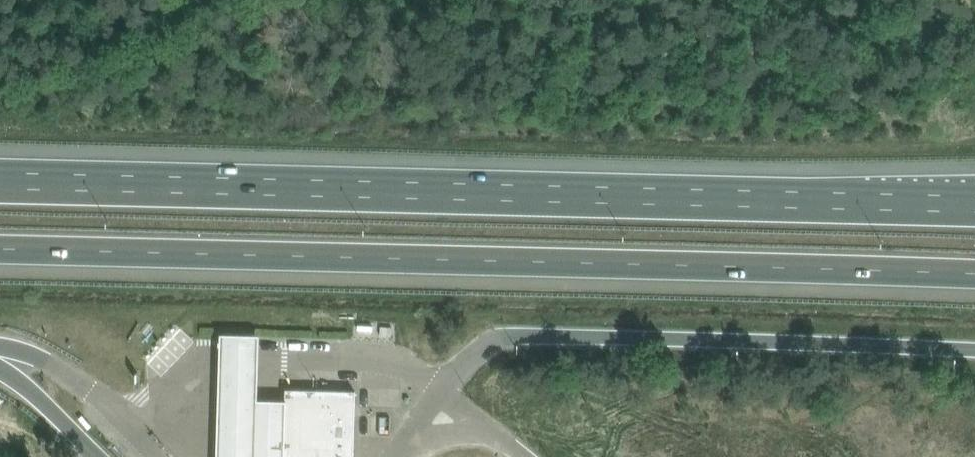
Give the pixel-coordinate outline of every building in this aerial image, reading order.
[(286,393),(273,393),(257,393),(258,328),(219,327),(217,423),(216,456),(284,456),(286,393)] [(144,362),(162,373),(170,361),(152,350),(144,362)] [(355,384),(286,382),(286,393),(284,456),(353,456),(355,384)]
